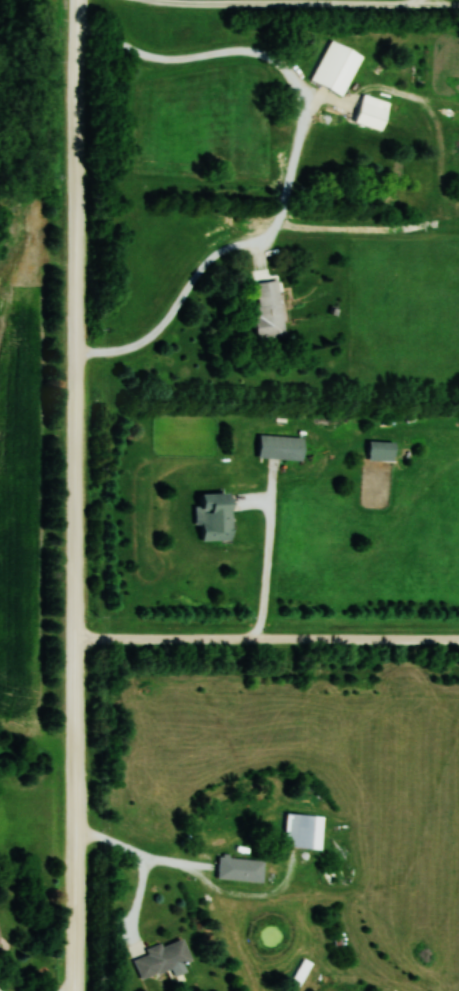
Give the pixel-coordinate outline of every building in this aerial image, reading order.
[(310,81),(343,96),(362,55),(329,40),(310,81)] [(354,123),(381,132),(390,102),(363,94),(354,123)] [(252,283),(257,339),(283,337),(278,281),(252,283)] [(303,438),(259,435),(258,458),(302,461),(303,438)] [(393,442),(368,441),(368,460),(393,461),(393,442)] [(230,541),(229,494),(201,494),(201,509),(196,509),(196,524),(201,524),(201,541),(230,541)] [(286,812),(283,846),(321,849),(324,815),(286,812)] [(264,859),(219,856),(218,879),(262,882),(264,859)] [(144,949),(145,952),(132,957),(139,978),(190,960),(182,936),(144,949)] [(311,962),(305,958),(292,981),(299,984),(311,962)]
